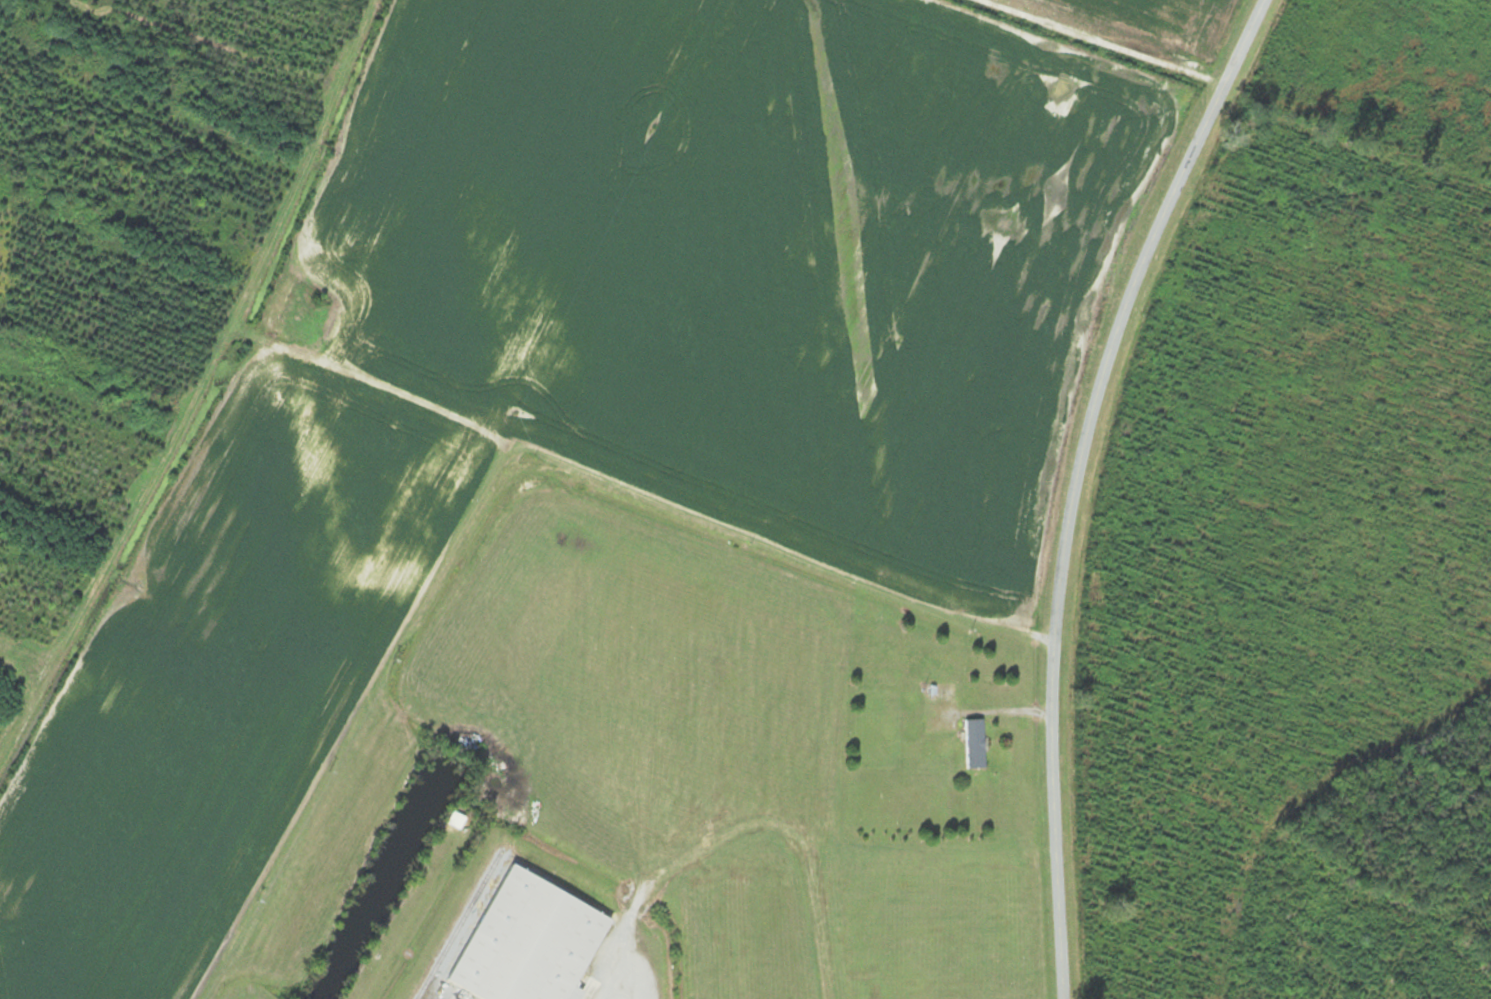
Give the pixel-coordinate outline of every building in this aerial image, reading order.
[(965,718),(966,767),(984,767),(984,718),(965,718)] [(510,863),(448,983),(479,998),(580,998),(584,990),(576,986),(612,916),(510,863)]
